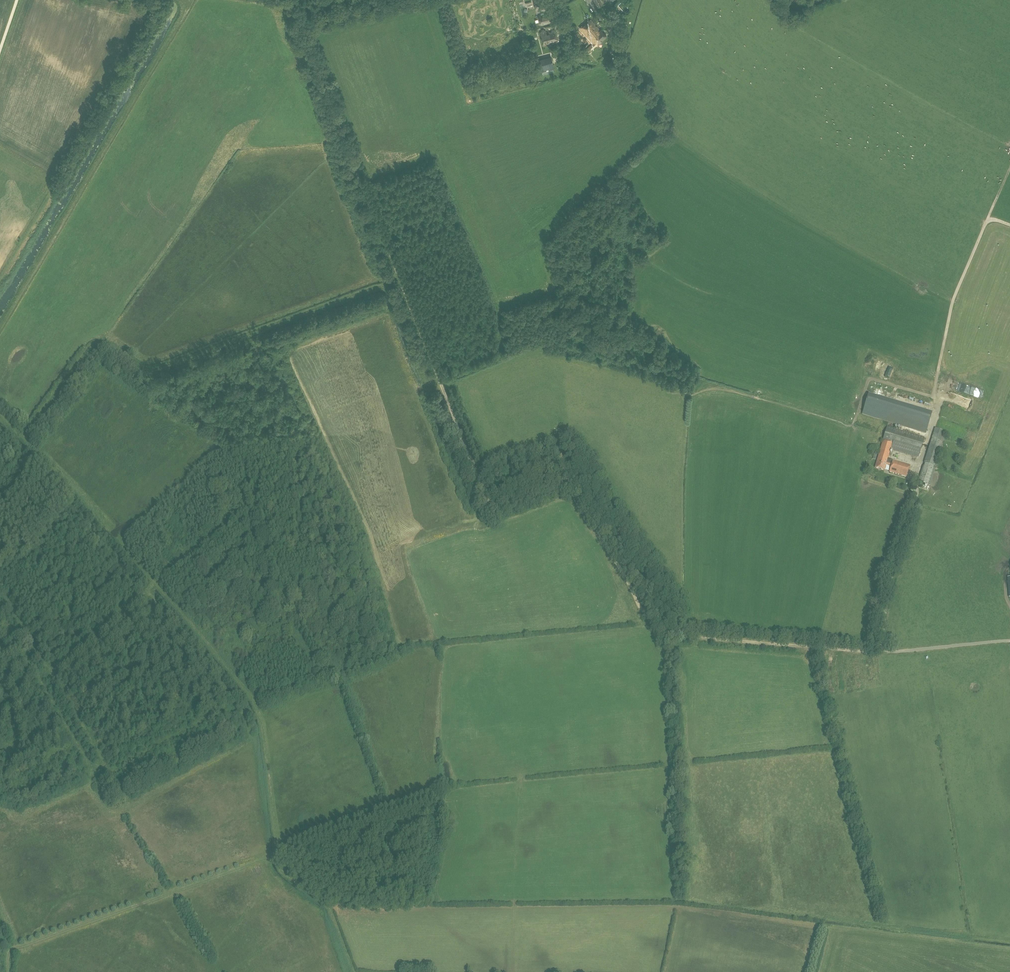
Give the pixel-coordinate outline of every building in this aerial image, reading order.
[(535,9),(535,10),(545,8),(543,0),(533,3),(535,9)] [(551,22),(549,13),(539,15),(541,25),(551,22)] [(607,35),(602,30),(601,31),(591,19),(580,29),(593,43),(587,49),(589,51),(607,35)] [(546,32),(546,31),(540,32),(543,45),(558,41),(555,30),(546,32)] [(536,61),(539,72),(554,68),(551,57),(536,61)] [(869,394),(862,415),(925,434),(932,413),(869,394)] [(918,457),(924,437),(887,426),(883,439),(883,440),(883,441),(892,444),(891,449),(918,457)] [(930,485),(935,467),(944,439),(947,432),(935,428),(924,463),(918,482),(930,485)] [(888,459),(891,449),(892,444),(883,441),(875,467),(884,470),(886,465),(891,466),(889,471),(906,477),(909,465),(888,459)]
